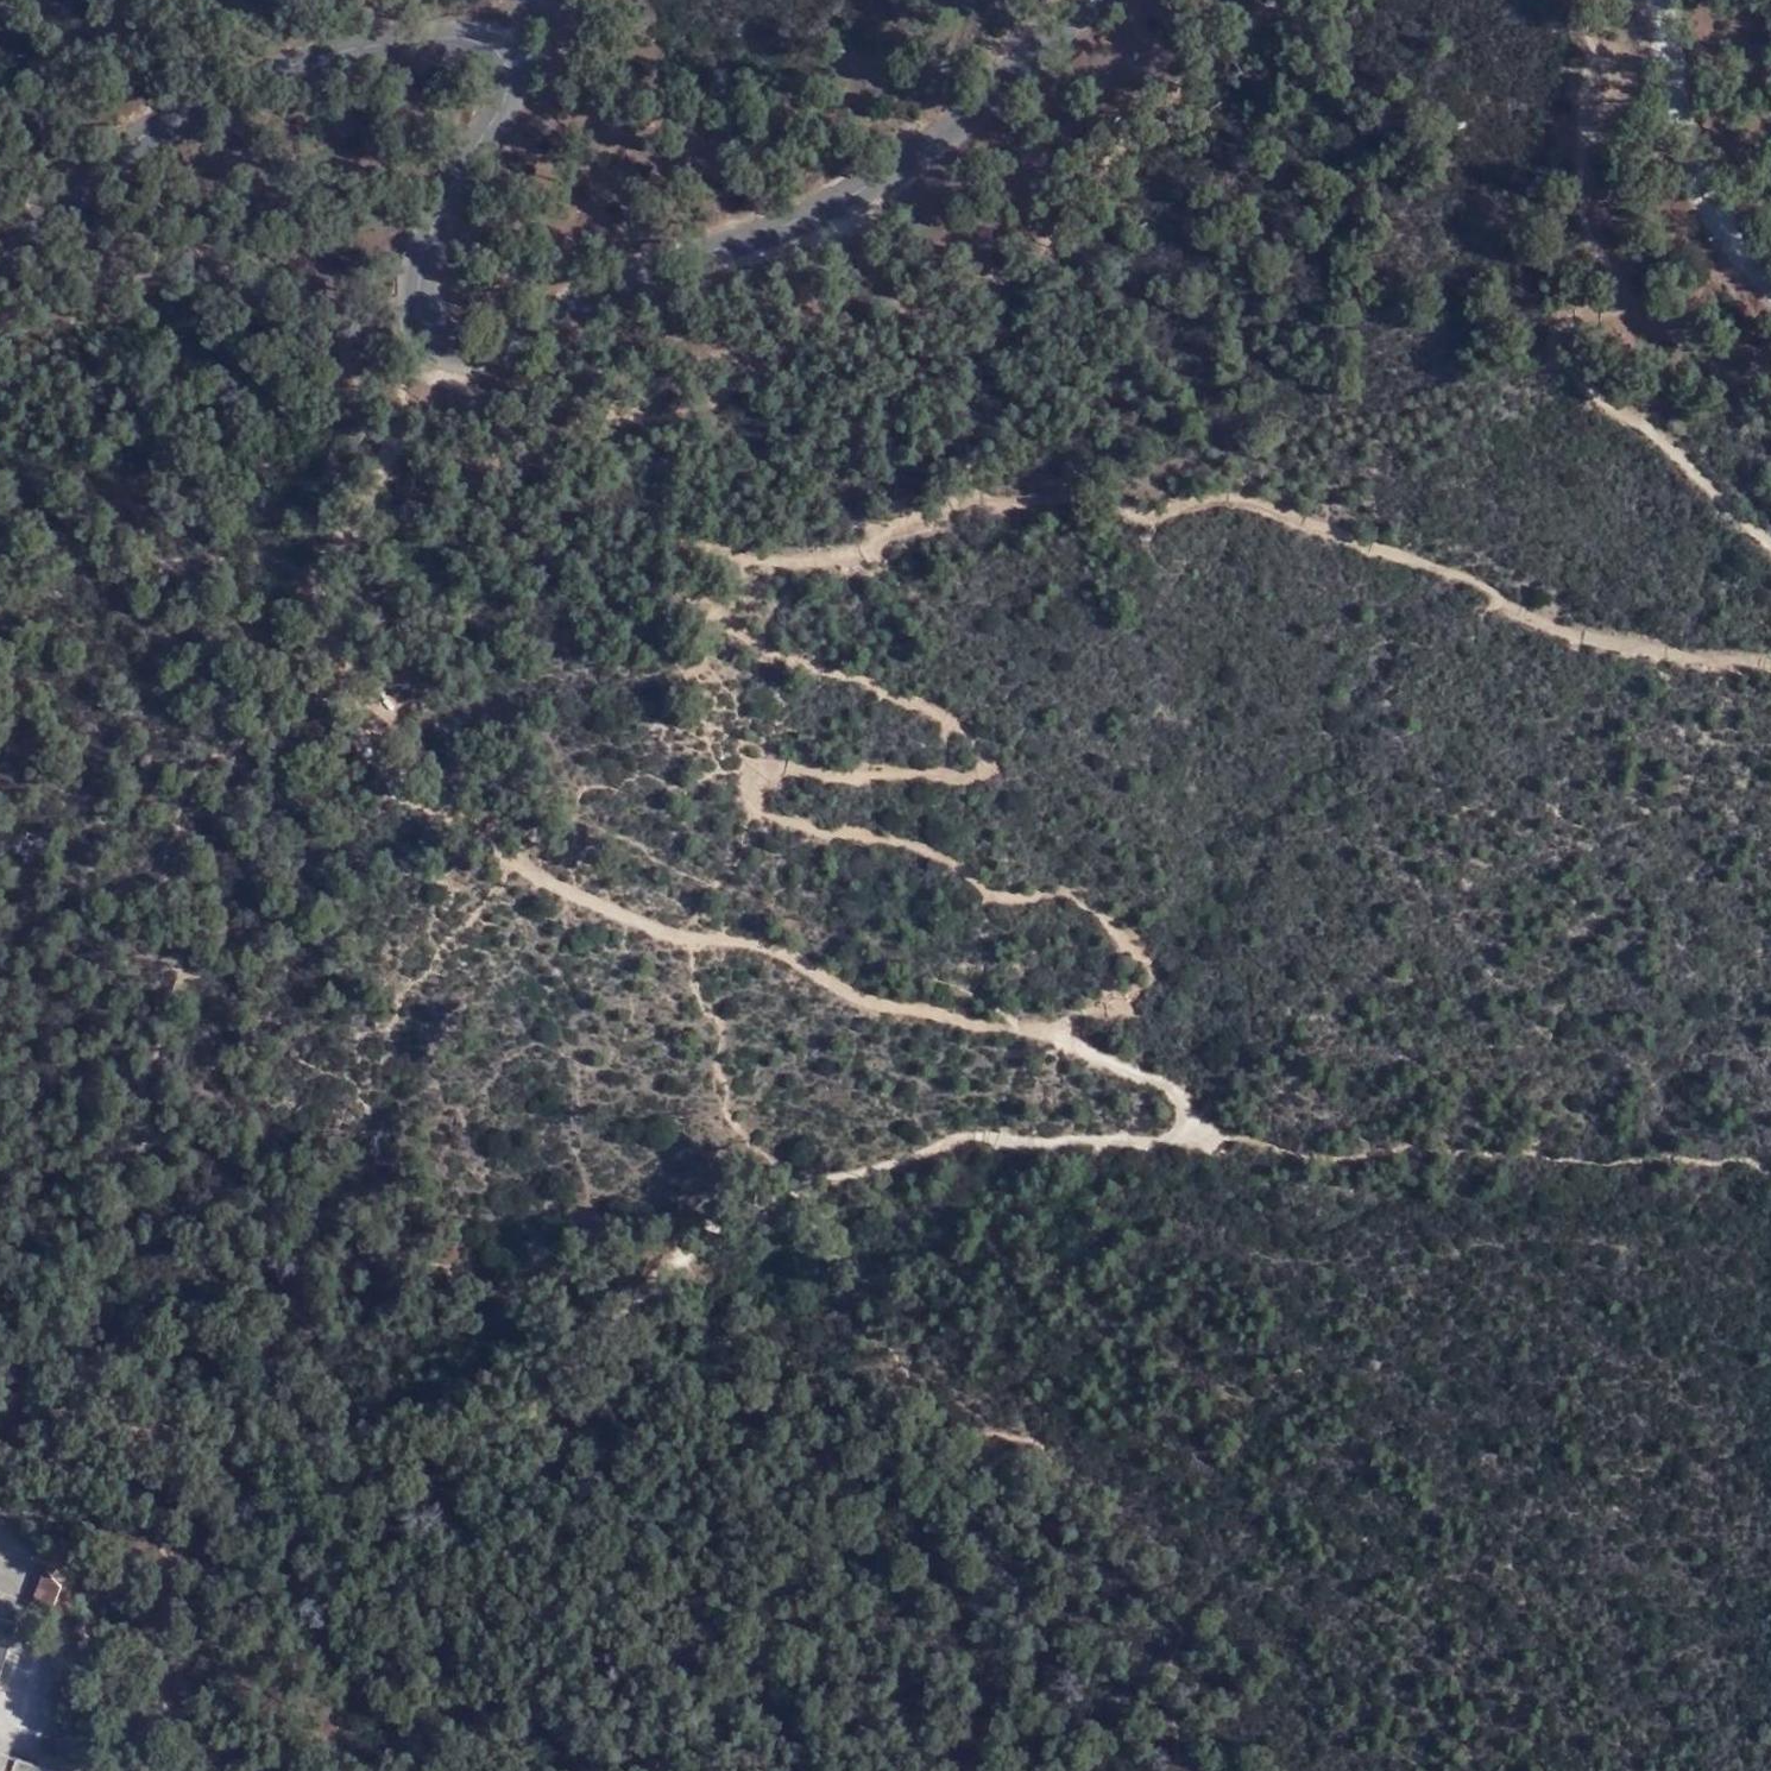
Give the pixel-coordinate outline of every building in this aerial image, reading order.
[(80,1576),(64,1559),(51,1595),(70,1603),(80,1576)] [(14,1678),(36,1613),(0,1602),(0,1673),(14,1678)] [(14,1678),(0,1673),(0,1722),(14,1678)] [(31,1764),(29,1769),(0,1759),(0,1770),(51,1770),(31,1764)]
